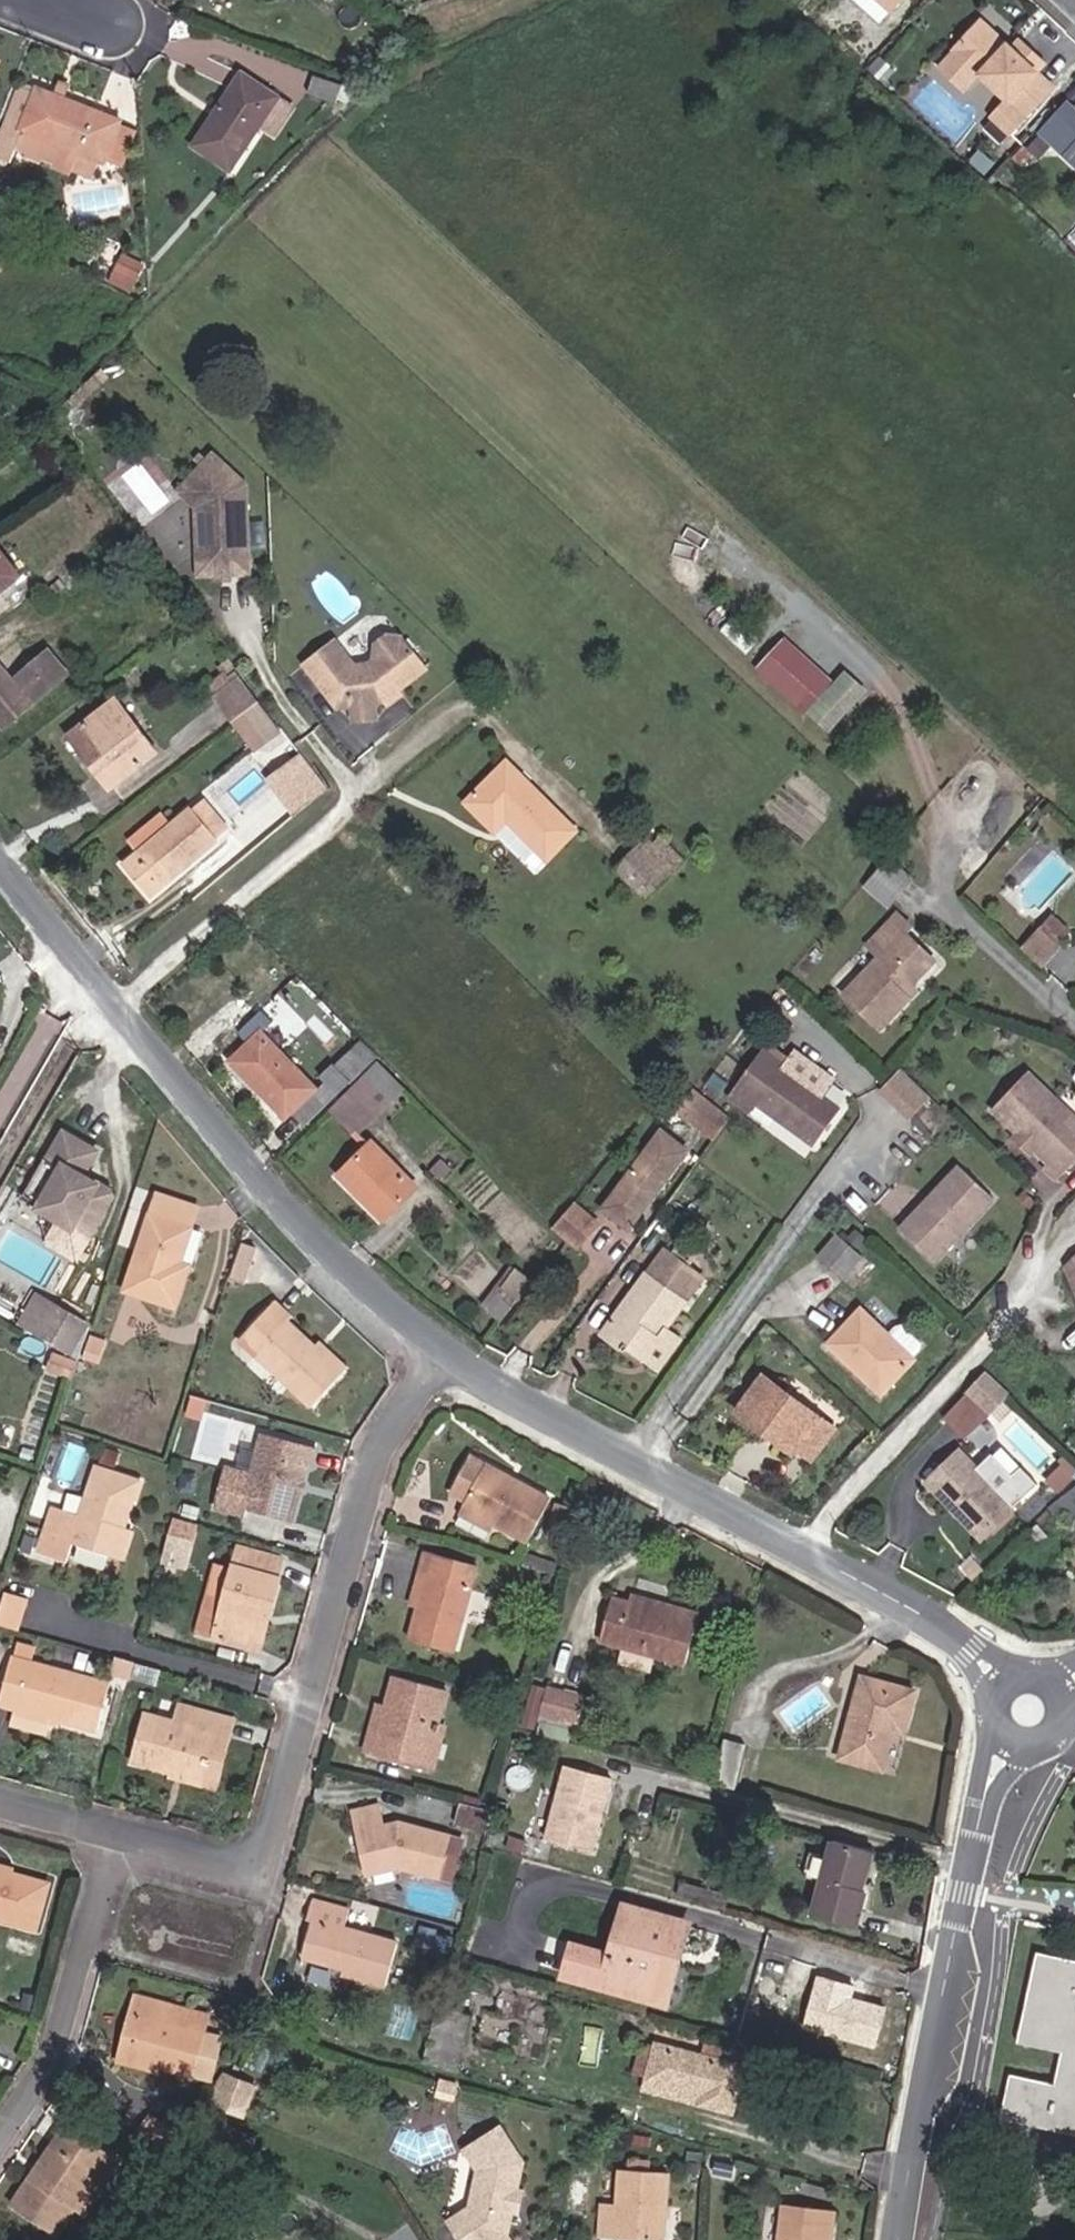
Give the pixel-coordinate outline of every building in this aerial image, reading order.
[(874,19),(892,0),(854,0),(874,19)] [(1008,44),(977,16),(935,63),(964,91),(980,73),(1005,96),(989,112),(1007,129),(1050,82),(1033,67),(1040,58),(1024,43),(1016,52),(1008,44)] [(1015,35),(1008,44),(1016,52),(1024,43),(1015,35)] [(230,168),(279,93),(240,69),(190,143),(230,168)] [(337,104),(346,83),(316,71),(307,92),(337,104)] [(61,96),(66,83),(57,79),(52,92),(61,96)] [(0,137),(0,165),(9,168),(16,152),(26,156),(27,161),(37,166),(42,162),(72,173),(80,152),(96,158),(101,160),(117,117),(61,96),(35,86),(33,91),(21,120),(8,116),(0,137)] [(20,86),(8,116),(21,120),(33,91),(20,86)] [(1074,137),(1074,112),(1063,101),(1037,130),(1062,152),(1074,137)] [(134,124),(117,117),(101,160),(118,167),(134,124)] [(1062,152),(1074,164),(1074,137),(1062,152)] [(1017,162),(1028,150),(1018,141),(1007,153),(1017,162)] [(80,152),(72,173),(88,180),(96,158),(80,152)] [(113,263),(127,231),(108,221),(93,254),(113,263)] [(141,281),(148,266),(127,257),(120,272),(141,281)] [(136,292),(141,281),(120,272),(116,282),(136,292)] [(242,482),(210,451),(173,488),(205,519),(206,538),(194,548),(198,576),(230,573),(231,573),(250,571),(242,482)] [(0,551),(0,585),(16,573),(0,551)] [(230,573),(220,574),(221,583),(232,583),(231,573),(230,573)] [(395,644),(379,643),(370,652),(370,667),(363,672),(348,669),(328,642),(294,668),(328,710),(347,709),(349,723),(371,722),(372,709),(381,709),(382,695),(395,697),(423,676),(395,644)] [(67,673),(47,647),(8,677),(0,667),(0,726),(67,673)] [(766,678),(788,697),(796,689),(812,703),(824,688),(787,654),(766,678)] [(208,696),(227,720),(257,697),(238,673),(208,696)] [(796,689),(788,697),(804,712),(812,703),(796,689)] [(382,695),(381,709),(385,716),(400,705),(395,697),(382,695)] [(257,697),(227,720),(249,748),(278,726),(257,697)] [(153,752),(114,700),(66,735),(106,787),(153,752)] [(263,777),(293,814),(328,786),(298,749),(263,777)] [(572,829),(503,762),(465,800),(534,868),(544,859),(572,829)] [(186,805),(168,821),(132,850),(119,862),(146,897),(215,841),(186,805)] [(132,850),(168,821),(159,810),(123,840),(132,850)] [(643,834),(637,840),(670,873),(683,860),(657,835),(656,833),(649,840),(643,834)] [(670,873),(637,840),(611,866),(644,899),(670,873)] [(910,878),(887,858),(867,881),(890,901),(910,878)] [(885,907),(890,901),(867,881),(861,887),(885,907)] [(893,912),(884,922),(926,961),(931,956),(903,931),(907,926),(893,912)] [(1052,912),(1029,939),(1048,959),(1062,945),(1060,938),(1070,928),(1052,912)] [(926,961),(884,922),(866,941),(877,952),(841,992),(878,1024),(908,992),(902,988),(908,981),(926,961)] [(902,988),(908,992),(913,986),(908,981),(902,988)] [(235,1031),(244,1041),(258,1029),(248,1018),(235,1031)] [(282,1122),(291,1113),(318,1088),(258,1029),(244,1041),(223,1061),(282,1122)] [(326,1066),(343,1083),(371,1057),(354,1039),(326,1066)] [(727,1092),(740,1102),(747,1107),(751,1101),(811,1142),(837,1108),(821,1096),(831,1082),(791,1050),(785,1057),(764,1042),(727,1092)] [(350,1090),(375,1115),(401,1088),(377,1064),(350,1090)] [(301,1124),(343,1083),(326,1066),(317,1075),(324,1082),(318,1088),(291,1113),(301,1124)] [(986,1107),(1008,1127),(1021,1138),(1030,1147),(1044,1159),(1040,1164),(1053,1176),(1074,1151),(1074,1121),(1020,1070),(986,1107)] [(897,1072),(877,1094),(906,1121),(927,1099),(897,1072)] [(354,1135),(375,1115),(350,1090),(329,1110),(354,1135)] [(712,1140),(726,1121),(711,1110),(697,1129),(712,1140)] [(1008,1127),(1004,1131),(1026,1151),(1030,1147),(1021,1138),(1008,1127)] [(115,1194),(87,1178),(100,1153),(67,1134),(28,1203),(90,1239),(115,1194)] [(348,1156),(398,1205),(418,1185),(370,1135),(348,1156)] [(655,1138),(614,1191),(640,1210),(680,1155),(655,1138)] [(381,1221),(398,1205),(348,1156),(331,1173),(381,1221)] [(955,1164),(897,1228),(932,1260),(990,1196),(955,1164)] [(640,1210),(614,1191),(604,1203),(631,1222),(640,1210)] [(192,1232),(199,1211),(158,1198),(151,1219),(192,1232)] [(576,1243),(595,1219),(572,1201),(553,1224),(576,1243)] [(191,1277),(204,1236),(192,1232),(151,1219),(127,1294),(177,1310),(187,1276),(191,1277)] [(859,1255),(833,1234),(816,1255),(841,1276),(859,1255)] [(678,1240),(670,1252),(687,1265),(696,1253),(678,1240)] [(687,1265),(670,1252),(663,1247),(600,1328),(639,1358),(686,1294),(682,1291),(696,1271),(687,1265)] [(1063,1264),(1074,1289),(1074,1251),(1063,1264)] [(486,1292),(503,1309),(524,1282),(507,1268),(486,1292)] [(682,1291),(686,1294),(701,1275),(696,1271),(682,1291)] [(496,1318),(503,1309),(486,1292),(476,1303),(496,1318)] [(260,1349),(255,1354),(311,1406),(340,1374),(314,1348),(287,1322),(290,1318),(276,1303),(245,1335),(260,1349)] [(51,1307),(35,1335),(82,1362),(84,1355),(90,1337),(92,1330),(51,1307)] [(858,1308),(828,1344),(858,1369),(862,1365),(886,1387),(912,1358),(908,1355),(915,1347),(916,1339),(897,1321),(890,1323),(882,1332),(858,1308)] [(241,1340),(255,1354),(260,1349),(245,1335),(241,1340)] [(106,1342),(90,1337),(84,1355),(100,1361),(106,1342)] [(314,1348),(340,1374),(346,1368),(320,1342),(314,1348)] [(72,1362),(53,1357),(49,1372),(68,1377),(72,1362)] [(862,1365),(858,1369),(882,1391),(886,1387),(862,1365)] [(782,1436),(801,1448),(811,1456),(832,1425),(762,1377),(737,1412),(779,1440),(782,1436)] [(1006,1399),(991,1383),(977,1397),(993,1413),(1006,1399)] [(797,1453),(801,1448),(782,1436),(779,1440),(797,1453)] [(240,1516),(242,1511),(290,1523),(305,1468),(312,1469),(316,1451),(261,1437),(251,1476),(226,1470),(215,1509),(240,1516)] [(974,1535),(1030,1478),(1015,1463),(1006,1472),(985,1451),(970,1466),(953,1449),(921,1481),(946,1506),(949,1503),(956,1510),(953,1513),(974,1535)] [(464,1506),(493,1521),(528,1540),(551,1498),(471,1457),(452,1493),(466,1501),(464,1506)] [(120,1560),(128,1532),(118,1528),(126,1502),(130,1504),(137,1483),(96,1471),(81,1518),(54,1509),(40,1553),(67,1561),(72,1546),(120,1560)] [(1046,1507),(1053,1516),(1064,1510),(1074,1524),(1074,1483),(1046,1507)] [(489,1529),(493,1521),(464,1506),(460,1513),(489,1529)] [(1043,1535),(1032,1520),(1021,1530),(1032,1543),(1043,1535)] [(194,1535),(173,1529),(169,1546),(189,1551),(194,1535)] [(133,1533),(128,1532),(120,1560),(125,1561),(133,1533)] [(223,1606),(214,1639),(259,1652),(279,1579),(275,1579),(281,1559),(240,1547),(223,1606)] [(425,1578),(417,1608),(409,1639),(455,1652),(474,1585),(464,1583),(469,1564),(425,1553),(419,1577),(425,1578)] [(464,1583),(474,1585),(479,1567),(469,1564),(464,1583)] [(412,1606),(417,1608),(425,1578),(419,1577),(412,1606)] [(27,1604),(5,1598),(0,1613),(0,1632),(18,1636),(27,1604)] [(633,1606),(698,1622),(700,1616),(635,1599),(633,1606)] [(687,1667),(698,1622),(633,1606),(613,1600),(602,1644),(687,1667)] [(195,1634),(214,1639),(223,1606),(205,1601),(195,1634)] [(16,1704),(14,1711),(13,1714),(59,1727),(61,1722),(98,1732),(109,1687),(13,1662),(3,1701),(16,1704)] [(134,1667),(119,1663),(116,1675),(131,1679),(134,1667)] [(134,1667),(131,1679),(129,1686),(148,1691),(153,1673),(134,1667)] [(426,1769),(438,1723),(447,1691),(409,1680),(395,1677),(387,1708),(382,1730),(373,1727),(366,1753),(426,1769)] [(862,1677),(841,1759),(885,1769),(894,1731),(905,1733),(915,1690),(862,1677)] [(547,1691),(540,1716),(566,1723),(574,1693),(548,1686),(547,1691)] [(535,1731),(540,1716),(547,1691),(535,1688),(523,1728),(535,1731)] [(1,1707),(14,1711),(16,1704),(3,1701),(1,1707)] [(382,1730),(387,1708),(379,1705),(373,1727),(382,1730)] [(131,1763),(169,1773),(199,1781),(210,1738),(218,1740),(222,1721),(178,1708),(173,1724),(145,1716),(131,1763)] [(199,1781),(197,1789),(213,1792),(230,1723),(222,1721),(218,1740),(210,1738),(199,1781)] [(446,1725),(438,1723),(426,1769),(435,1771),(446,1725)] [(614,1781),(569,1768),(548,1841),(594,1854),(614,1781)] [(199,1781),(169,1773),(167,1781),(197,1789),(199,1781)] [(398,1860),(396,1867),(441,1879),(445,1864),(455,1866),(462,1839),(399,1822),(384,1827),(378,1803),(354,1811),(368,1867),(393,1859),(398,1860)] [(456,1824),(490,1832),(495,1812),(462,1803),(456,1824)] [(854,1927),(863,1893),(873,1854),(832,1843),(828,1861),(824,1874),(822,1885),(814,1917),(854,1927)] [(828,1861),(809,1856),(803,1880),(822,1885),(824,1874),(828,1861)] [(370,1874),(396,1867),(398,1860),(393,1859),(368,1867),(370,1874)] [(36,1930),(47,1884),(0,1871),(0,1920),(36,1930)] [(724,1910),(728,1896),(667,1881),(663,1895),(724,1910)] [(869,1894),(863,1893),(854,1927),(860,1928),(869,1894)] [(312,1923),(303,1956),(342,1967),(341,1972),(387,1985),(399,1943),(346,1928),(351,1911),(316,1902),(311,1923),(312,1923)] [(670,1943),(676,1921),(627,1908),(613,1957),(570,1946),(562,1976),(654,2001),(664,1963),(655,1961),(661,1940),(670,1943)] [(691,1925),(676,1921),(670,1943),(661,1940),(655,1961),(664,1963),(654,2001),(669,2005),(691,1925)] [(1036,1954),(1016,2042),(1061,2053),(1054,2085),(1009,2075),(1000,2118),(1074,2135),(1074,1962),(1036,1954)] [(194,2078),(206,2036),(167,2025),(171,2008),(134,1999),(127,2022),(137,2025),(127,2060),(155,2068),(194,2078)] [(206,2036),(211,2019),(171,2008),(167,2025),(206,2036)] [(116,2064),(125,2067),(127,2060),(137,2025),(127,2022),(116,2064)] [(212,2083),(224,2041),(206,2036),(194,2078),(212,2083)] [(733,2114),(745,2068),(658,2047),(649,2081),(706,2097),(704,2107),(733,2114)] [(155,2068),(127,2060),(125,2067),(153,2074),(155,2068)] [(247,2114),(258,2084),(227,2072),(216,2102),(247,2114)] [(247,2114),(216,2102),(215,2106),(246,2117),(247,2114)] [(149,2141),(160,2125),(148,2117),(137,2133),(149,2141)] [(466,2150),(478,2170),(471,2205),(479,2218),(456,2232),(461,2239),(509,2239),(513,2218),(510,2213),(512,2201),(517,2198),(524,2162),(502,2127),(466,2150)] [(95,2178),(104,2183),(118,2163),(68,2129),(33,2181),(30,2180),(11,2206),(58,2237),(74,2213),(72,2211),(95,2178)] [(599,2238),(623,2239),(663,2239),(668,2177),(619,2172),(616,2206),(602,2205),(599,2238)] [(80,2217),(104,2183),(95,2178),(72,2211),(74,2213),(80,2217)] [(471,2205),(448,2219),(456,2232),(479,2218),(471,2205)] [(832,2217),(781,2210),(778,2239),(829,2239),(832,2217)]
